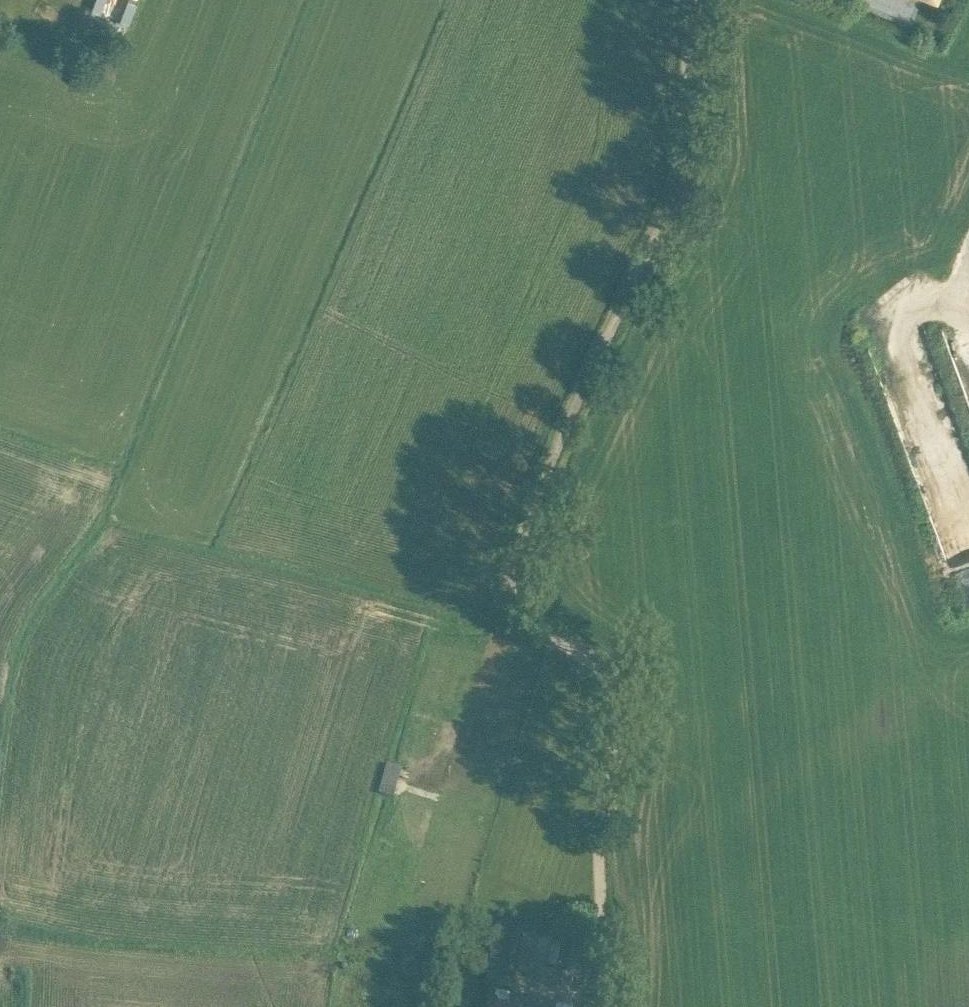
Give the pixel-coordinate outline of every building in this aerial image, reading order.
[(388,764),(379,793),(399,799),(408,770),(388,764)]
